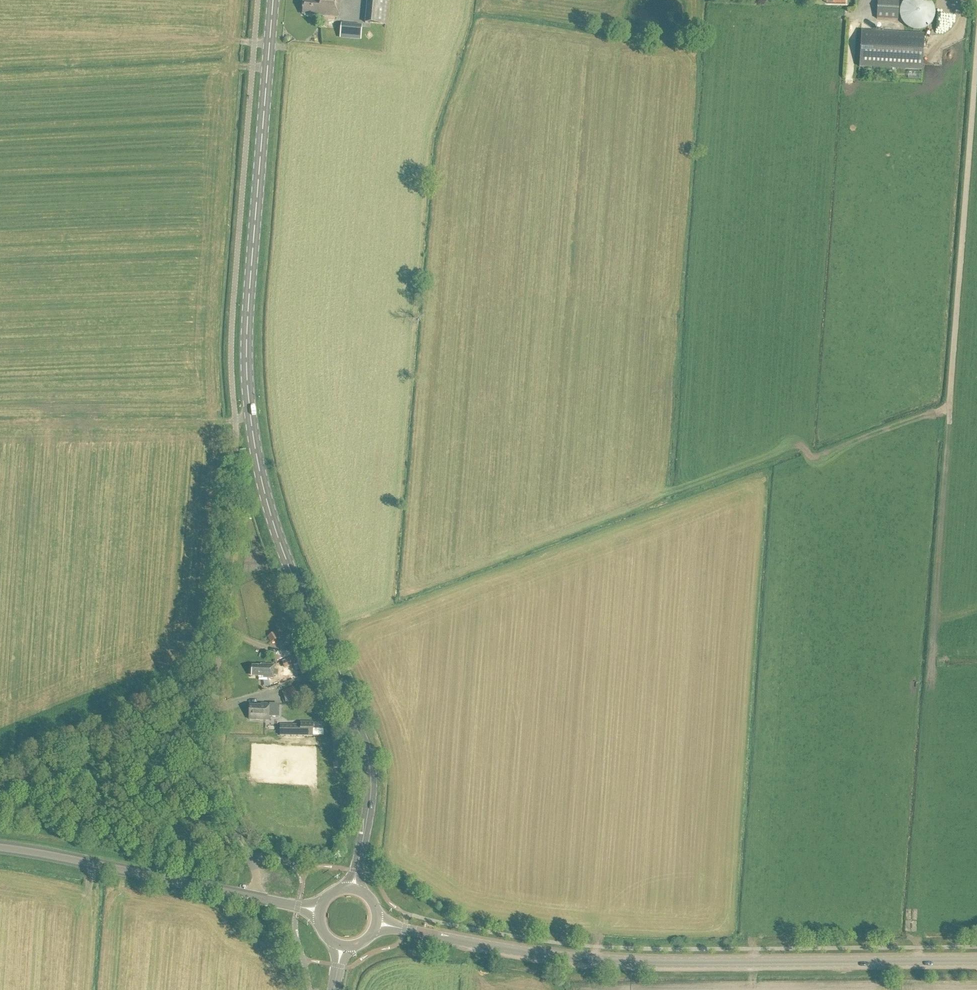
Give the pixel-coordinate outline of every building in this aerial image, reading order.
[(315,2),(304,1),(303,15),(317,16),(339,18),(340,0),(316,0),(315,2)] [(385,26),(387,0),(366,0),(364,25),(385,26)] [(876,20),(898,21),(899,0),(878,0),(876,20)] [(900,9),(899,14),(900,19),(902,23),(906,27),(910,30),(915,31),(920,31),(925,30),(929,27),(932,23),(934,19),(935,14),(934,9),(932,4),(929,0),(928,0),(906,0),(902,4),(900,9)] [(360,41),(362,28),(351,27),(350,40),(360,41)] [(922,71),(924,35),(861,32),(860,68),(922,71)] [(275,631),(277,634),(288,628),(286,625),(275,631)] [(267,637),(271,643),(279,638),(275,632),(267,637)] [(235,642),(229,642),(229,655),(244,655),(244,648),(235,648),(235,642)] [(304,654),(295,658),(282,663),(285,669),(297,664),(302,676),(312,672),(304,654)] [(274,666),(260,665),(260,667),(252,667),(252,676),(263,677),(262,679),(274,679),(274,666)] [(286,703),(298,698),(291,681),(277,687),(279,693),(282,692),(286,703)] [(308,684),(298,687),(302,695),(311,692),(308,684)] [(249,720),(270,721),(271,705),(261,704),(261,706),(250,706),(249,720)] [(300,730),(280,729),(280,737),(312,737),(313,724),(300,724),(300,730)]
